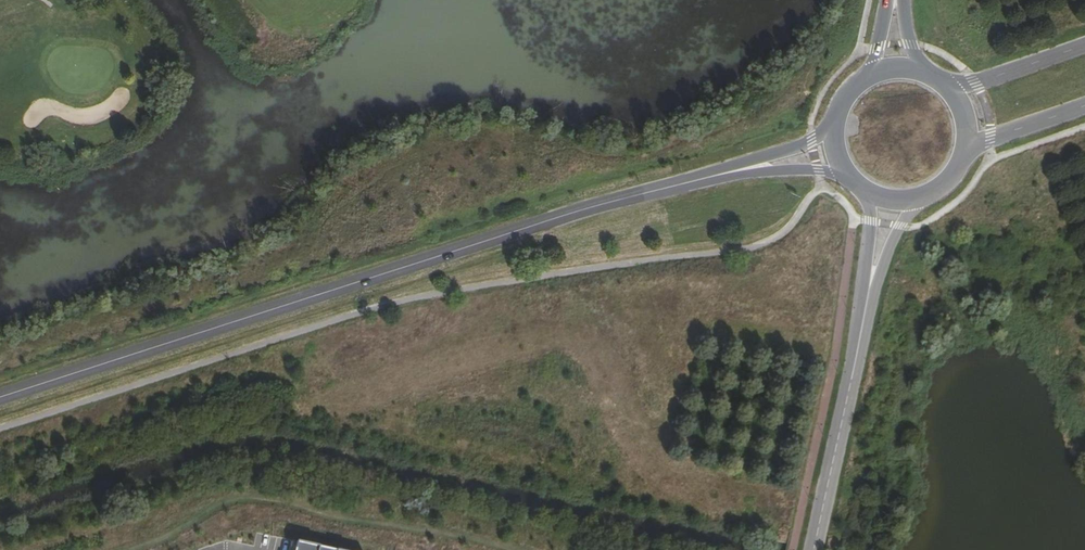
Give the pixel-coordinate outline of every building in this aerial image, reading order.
[(261,548),(264,535),(257,533),(254,546),(261,548)] [(268,549),(271,536),(264,535),(261,548),(268,549)] [(277,538),(271,536),(268,549),(270,549),(275,549),(277,538)] [(284,539),(277,538),(275,549),(282,549),(284,539)] [(291,541),(284,539),(282,549),(289,549),(291,541)] [(294,541),(292,549),(334,549),(294,541)]
